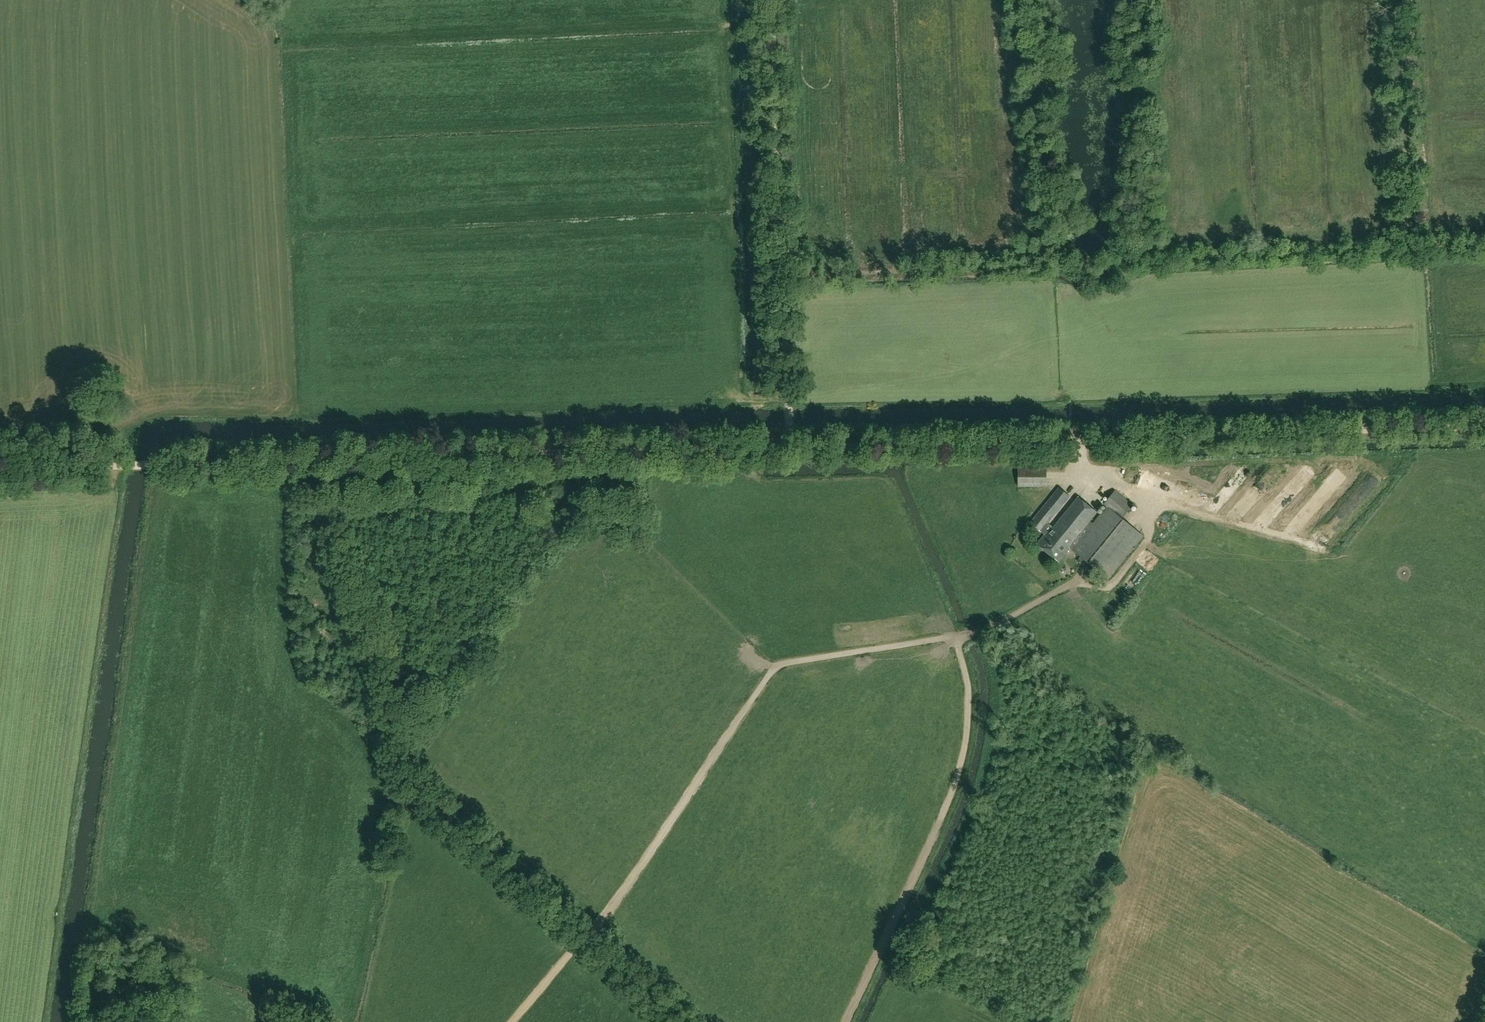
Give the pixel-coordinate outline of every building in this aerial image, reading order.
[(1018,486),(1046,486),(1046,468),(1018,468),(1018,486)] [(1164,478),(1166,485),(1175,482),(1174,475),(1164,478)] [(1059,487),(1030,523),(1045,534),(1037,544),(1059,561),(1070,548),(1108,579),(1144,536),(1122,519),(1133,505),(1115,491),(1104,504),(1107,506),(1087,530),(1084,527),(1097,512),(1078,497),(1053,527),(1048,523),(1070,496),(1059,487)] [(1150,546),(1139,551),(1145,563),(1156,557),(1150,546)] [(1132,562),(1140,571),(1146,565),(1138,557),(1132,562)]
